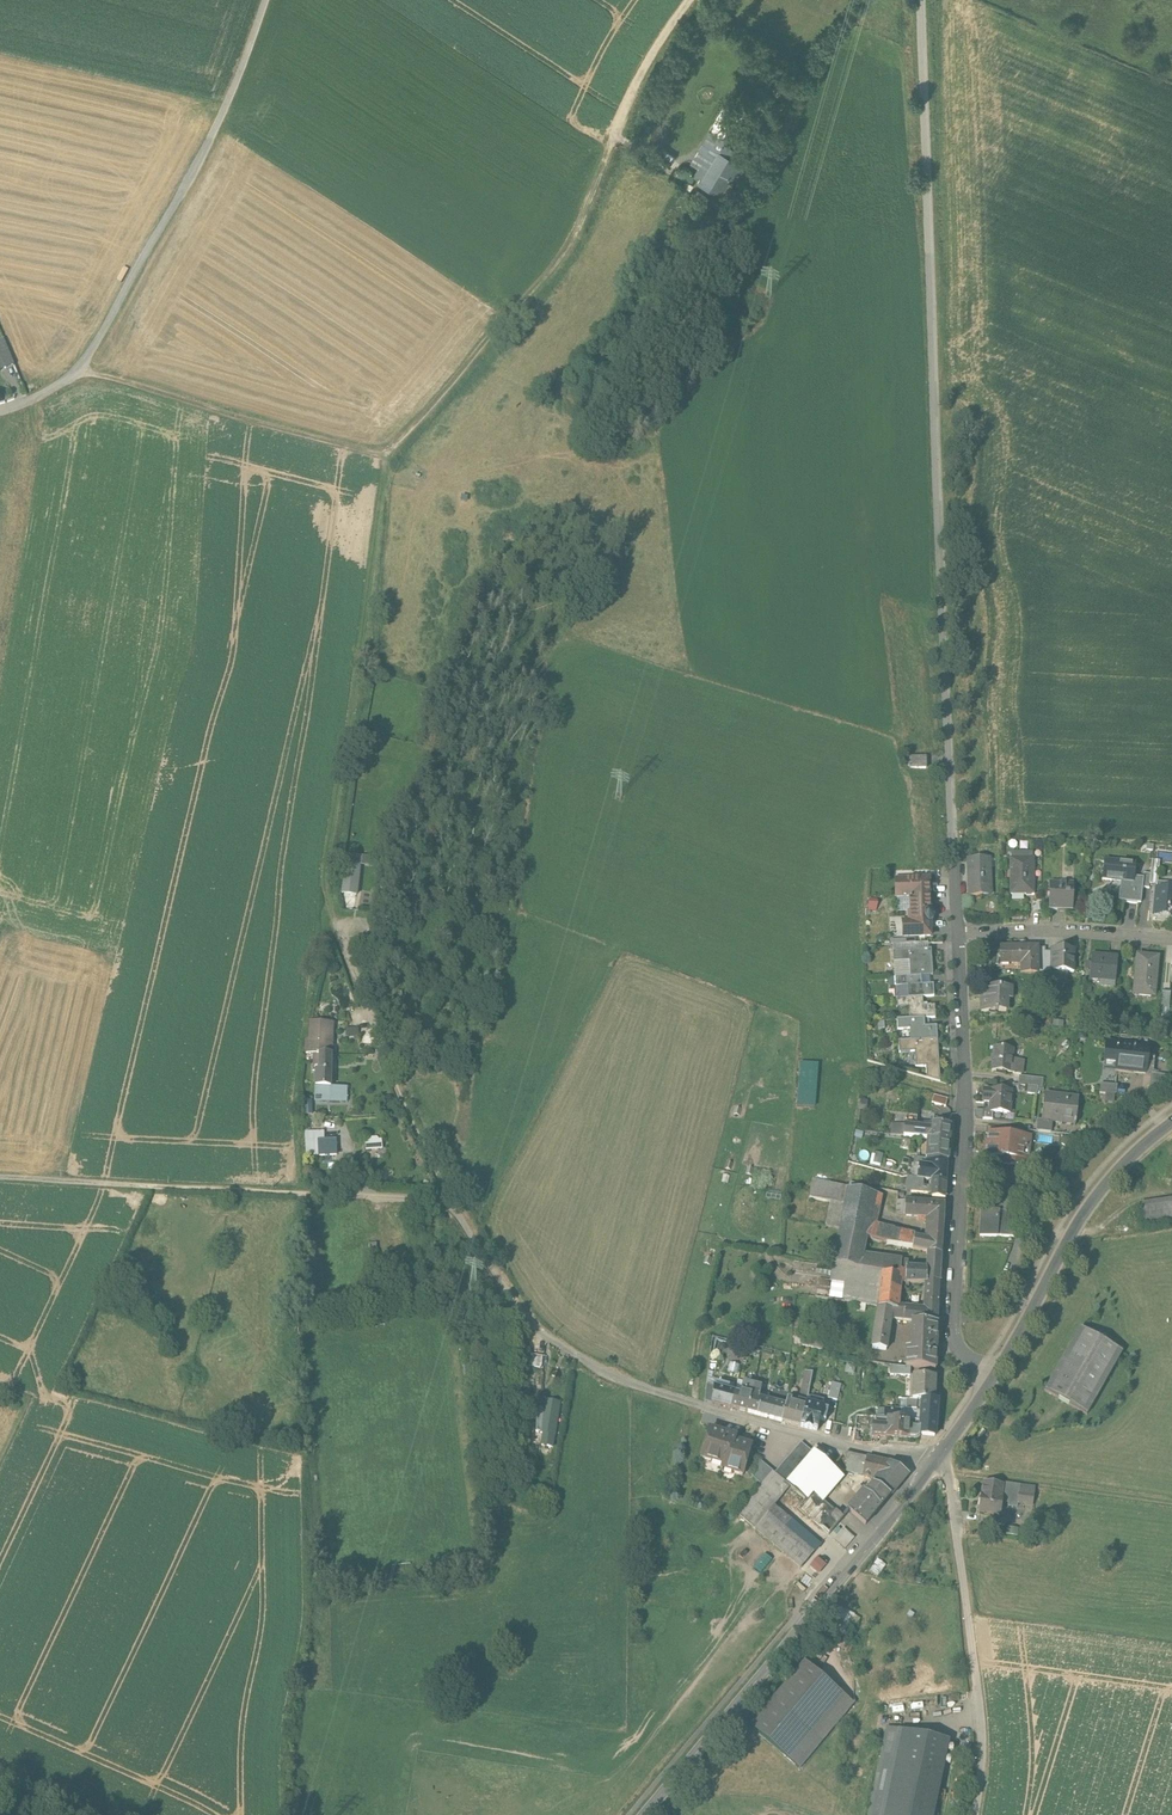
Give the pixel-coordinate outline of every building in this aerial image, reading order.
[(735,150),(724,144),(737,119),(721,111),(693,164),(699,167),(694,177),(727,194),(742,165),(730,159),(735,150)] [(10,365),(3,337),(0,338),(0,368),(10,365)] [(14,364),(3,370),(6,378),(17,372),(14,364)] [(17,372),(6,378),(11,387),(1,390),(6,402),(26,394),(17,372)] [(926,754),(908,755),(909,766),(926,765),(926,754)] [(343,854),(343,892),(359,892),(359,854),(343,854)] [(990,858),(968,858),(969,895),(983,894),(982,887),(991,887),(990,858)] [(1033,860),(1011,860),(1011,894),(1024,894),(1024,889),(1033,889),(1033,860)] [(1134,864),(1104,861),(1102,879),(1123,881),(1121,901),(1140,903),(1142,888),(1143,879),(1133,877),(1134,864)] [(928,870),(908,871),(909,879),(928,878),(928,870)] [(1159,871),(1151,870),(1151,874),(1150,884),(1158,885),(1159,871)] [(1151,874),(1143,873),(1143,879),(1142,888),(1149,888),(1150,884),(1151,874)] [(909,879),(896,879),(897,895),(909,895),(910,910),(908,910),(908,921),(904,921),(904,935),(930,934),(930,920),(932,919),(933,917),(934,915),(934,913),(933,911),(931,910),(929,909),(928,878),(909,879)] [(1072,885),(1049,885),(1049,908),(1051,909),(1058,910),(1058,909),(1072,909),(1072,885)] [(1157,890),(1154,916),(1171,918),(1171,891),(1157,890)] [(1042,898),(1033,898),(1032,912),(1041,912),(1042,898)] [(928,941),(892,943),(892,950),(929,947),(928,941)] [(1036,946),(1000,946),(1000,959),(1008,959),(1008,962),(1021,962),(1021,971),(1037,971),(1036,946)] [(1045,946),(1036,946),(1037,971),(1045,971),(1045,950),(1045,946)] [(929,947),(892,950),(893,960),(909,959),(910,975),(920,975),(933,974),(931,947),(929,947)] [(1073,950),(1052,950),(1051,971),(1073,971),(1073,950)] [(1158,956),(1137,954),(1135,975),(1133,994),(1139,995),(1155,996),(1158,956)] [(1117,957),(1092,955),(1090,977),(1115,979),(1117,957)] [(910,975),(894,977),(895,985),(907,985),(908,997),(922,996),(934,995),(933,983),(921,984),(920,975),(910,975)] [(1010,988),(985,986),(985,998),(983,998),(982,1011),(997,1011),(997,1010),(1006,1011),(1007,999),(1010,999),(1010,988)] [(1162,990),(1160,1013),(1169,1014),(1171,990),(1162,990)] [(908,997),(896,998),(896,1007),(908,1006),(909,1019),(924,1018),(935,1017),(934,1005),(923,1005),(922,996),(908,997)] [(909,1019),(897,1020),(897,1029),(910,1028),(910,1040),(937,1038),(936,1026),(924,1027),(924,1018),(909,1019)] [(910,1040),(898,1041),(899,1051),(915,1050),(916,1066),(926,1066),(926,1068),(938,1068),(937,1038),(910,1040)] [(1135,1047),(1119,1045),(1119,1044),(1107,1042),(1105,1061),(1116,1062),(1115,1068),(1135,1071),(1135,1072),(1145,1073),(1148,1047),(1135,1045),(1135,1047)] [(1013,1050),(994,1047),(992,1070),(1010,1072),(1011,1066),(1013,1066),(1014,1060),(1011,1059),(1013,1050)] [(332,1052),(319,1052),(319,1068),(316,1068),(316,1085),(331,1085),(332,1052)] [(796,1105),(815,1105),(816,1062),(797,1062),(796,1105)] [(938,1068),(926,1068),(927,1078),(939,1081),(938,1068)] [(1168,1076),(1152,1074),(1150,1091),(1167,1085),(1168,1076)] [(1042,1078),(1021,1076),(1020,1085),(1041,1087),(1042,1078)] [(1116,1085),(1100,1083),(1099,1093),(1114,1095),(1116,1085)] [(347,1085),(315,1085),(315,1098),(347,1099),(347,1085)] [(1010,1092),(990,1091),(989,1112),(1009,1113),(1010,1092)] [(933,1094),(932,1101),(944,1103),(946,1096),(933,1094)] [(1077,1099),(1044,1095),(1042,1121),(1052,1122),(1052,1120),(1061,1121),(1061,1123),(1075,1124),(1075,1122),(1074,1122),(1077,1099)] [(931,1119),(921,1117),(922,1109),(919,1109),(918,1113),(906,1112),(906,1116),(919,1118),(918,1127),(921,1128),(931,1129),(932,1125),(949,1127),(950,1121),(931,1119)] [(932,1110),(922,1109),(921,1117),(931,1119),(932,1110)] [(903,1116),(892,1114),(891,1124),(895,1124),(894,1134),(903,1135),(904,1126),(902,1125),(903,1116)] [(906,1116),(905,1116),(904,1126),(918,1127),(919,1118),(906,1116)] [(1051,1125),(1037,1124),(1036,1131),(1050,1133),(1051,1125)] [(949,1127),(932,1125),(931,1129),(921,1128),(920,1137),(927,1138),(924,1158),(947,1160),(949,1127)] [(918,1127),(904,1126),(903,1135),(920,1137),(921,1128),(918,1127)] [(1001,1127),(986,1126),(985,1133),(989,1134),(1000,1135),(1001,1127)] [(304,1154),(337,1153),(337,1136),(324,1137),(324,1128),(303,1129),(304,1154)] [(1000,1135),(989,1134),(987,1155),(1011,1157),(1027,1159),(1028,1148),(1025,1148),(1026,1138),(1000,1135)] [(364,1137),(364,1149),(383,1148),(382,1137),(364,1137)] [(1027,1159),(1011,1157),(1011,1165),(1026,1166),(1027,1159)] [(947,1160),(924,1158),(923,1165),(917,1165),(916,1178),(929,1179),(946,1181),(947,1160)] [(946,1181),(929,1179),(929,1185),(932,1186),(932,1197),(944,1198),(946,1181)] [(1068,1184),(1062,1180),(1058,1188),(1064,1191),(1068,1184)] [(848,1190),(813,1183),(810,1199),(845,1206),(848,1190)] [(929,1185),(923,1184),(922,1195),(932,1197),(932,1186),(929,1185)] [(876,1196),(848,1190),(845,1206),(845,1210),(872,1215),(876,1196)] [(997,1237),(997,1236),(1015,1237),(1017,1213),(1011,1212),(1011,1199),(996,1198),(996,1213),(982,1212),(980,1236),(997,1237)] [(1139,1205),(1142,1226),(1171,1221),(1171,1200),(1139,1205)] [(921,1203),(904,1202),(903,1217),(920,1217),(921,1203)] [(944,1204),(921,1203),(920,1217),(926,1218),(926,1231),(926,1240),(941,1243),(944,1204)] [(872,1215),(845,1210),(840,1232),(865,1238),(868,1239),(870,1226),(872,1215)] [(903,1234),(870,1226),(868,1239),(886,1244),(898,1246),(901,1246),(912,1248),(914,1238),(903,1236),(903,1234)] [(865,1238),(840,1232),(834,1265),(859,1270),(862,1257),(865,1238)] [(926,1240),(914,1238),(912,1248),(919,1250),(927,1251),(926,1240)] [(941,1243),(926,1240),(927,1251),(940,1254),(941,1243)] [(912,1248),(901,1246),(901,1251),(900,1253),(919,1257),(919,1250),(912,1248)] [(940,1254),(927,1251),(927,1260),(926,1269),(907,1269),(905,1269),(905,1273),(905,1284),(927,1283),(938,1282),(940,1254)] [(907,1262),(862,1257),(859,1270),(875,1273),(881,1274),(893,1276),(900,1272),(905,1273),(905,1269),(907,1269),(907,1262)] [(900,1272),(893,1276),(893,1284),(899,1284),(905,1284),(905,1273),(900,1272)] [(893,1276),(881,1274),(880,1287),(878,1307),(891,1309),(892,1309),(897,1309),(897,1308),(899,1284),(893,1284),(893,1276)] [(926,1311),(897,1308),(897,1309),(892,1309),(892,1320),(913,1321),(937,1323),(938,1282),(927,1283),(926,1311)] [(882,1308),(878,1307),(872,1348),(886,1350),(891,1309),(882,1308)] [(937,1323),(913,1321),(912,1343),(936,1343),(937,1323)] [(1122,1353),(1080,1329),(1045,1392),(1086,1415),(1122,1353)] [(811,1341),(795,1337),(793,1345),(810,1348),(811,1341)] [(936,1343),(912,1343),(912,1349),(906,1349),(906,1366),(909,1366),(934,1369),(936,1343)] [(543,1359),(531,1357),(529,1369),(541,1371),(543,1359)] [(906,1367),(889,1364),(889,1375),(909,1377),(909,1376),(909,1366),(906,1366),(906,1367)] [(824,1372),(813,1369),(810,1385),(823,1388),(826,1373),(824,1372)] [(934,1376),(909,1376),(909,1377),(913,1377),(912,1398),(909,1398),(909,1399),(933,1400),(934,1376)] [(740,1395),(734,1394),(731,1409),(747,1413),(754,1386),(743,1383),(740,1395)] [(810,1385),(803,1384),(799,1403),(806,1404),(808,1393),(810,1385)] [(841,1386),(832,1384),(828,1399),(837,1401),(841,1386)] [(823,1388),(810,1385),(808,1393),(821,1396),(823,1388)] [(769,1403),(758,1400),(761,1387),(754,1386),(747,1413),(781,1422),(785,1407),(769,1403)] [(734,1394),(712,1388),(711,1397),(712,1397),(711,1404),(731,1409),(734,1394)] [(787,1395),(772,1391),(769,1403),(785,1407),(787,1398),(787,1395)] [(937,1404),(921,1402),(921,1421),(920,1435),(934,1436),(937,1404)] [(797,1407),(789,1405),(789,1408),(785,1407),(781,1422),(800,1427),(806,1404),(799,1403),(798,1403),(797,1407)] [(552,1449),(559,1406),(546,1404),(541,1435),(544,1435),(542,1447),(552,1449)] [(822,1409),(806,1404),(800,1427),(817,1431),(822,1409)] [(899,1411),(884,1410),(884,1416),(884,1418),(899,1420),(899,1411)] [(921,1421),(899,1420),(884,1418),(884,1416),(876,1416),(875,1425),(873,1425),(872,1435),(916,1439),(919,1437),(920,1435),(921,1421)] [(751,1447),(734,1442),(735,1437),(708,1430),(700,1460),(723,1466),(721,1470),(743,1476),(751,1447)] [(801,1443),(775,1474),(788,1485),(813,1455),(814,1454),(801,1443)] [(825,1453),(816,1445),(811,1450),(820,1458),(825,1453)] [(829,1450),(822,1458),(832,1468),(840,1459),(829,1450)] [(860,1456),(845,1453),(840,1459),(832,1468),(832,1469),(833,1469),(839,1475),(849,1463),(856,1465),(860,1456)] [(788,1485),(787,1486),(794,1492),(805,1501),(806,1501),(814,1492),(833,1469),(832,1469),(813,1455),(788,1485)] [(866,1458),(860,1456),(856,1465),(862,1466),(864,1467),(866,1458)] [(889,1463),(866,1458),(864,1467),(862,1475),(877,1479),(866,1494),(881,1507),(908,1474),(889,1463)] [(773,1472),(760,1461),(751,1476),(762,1486),(773,1472)] [(833,1469),(814,1492),(823,1500),(842,1477),(839,1475),(833,1469)] [(775,1474),(773,1472),(762,1486),(738,1515),(801,1568),(821,1545),(779,1510),(794,1492),(787,1486),(788,1485),(775,1474)] [(1001,1497),(992,1495),(993,1485),(983,1483),(979,1513),(999,1516),(1001,1497)] [(814,1492),(806,1501),(805,1501),(798,1509),(829,1534),(844,1517),(823,1500),(814,1492)] [(864,1492),(848,1510),(866,1525),(881,1507),(866,1494),(864,1492)] [(1034,1495),(1018,1493),(1017,1503),(1033,1506),(1034,1495)] [(875,1558),(870,1571),(879,1575),(884,1562),(875,1558)] [(854,1703),(804,1661),(750,1728),(799,1769),(854,1703)] [(888,1728),(870,1814),(931,1814),(946,1741),(888,1728)]
